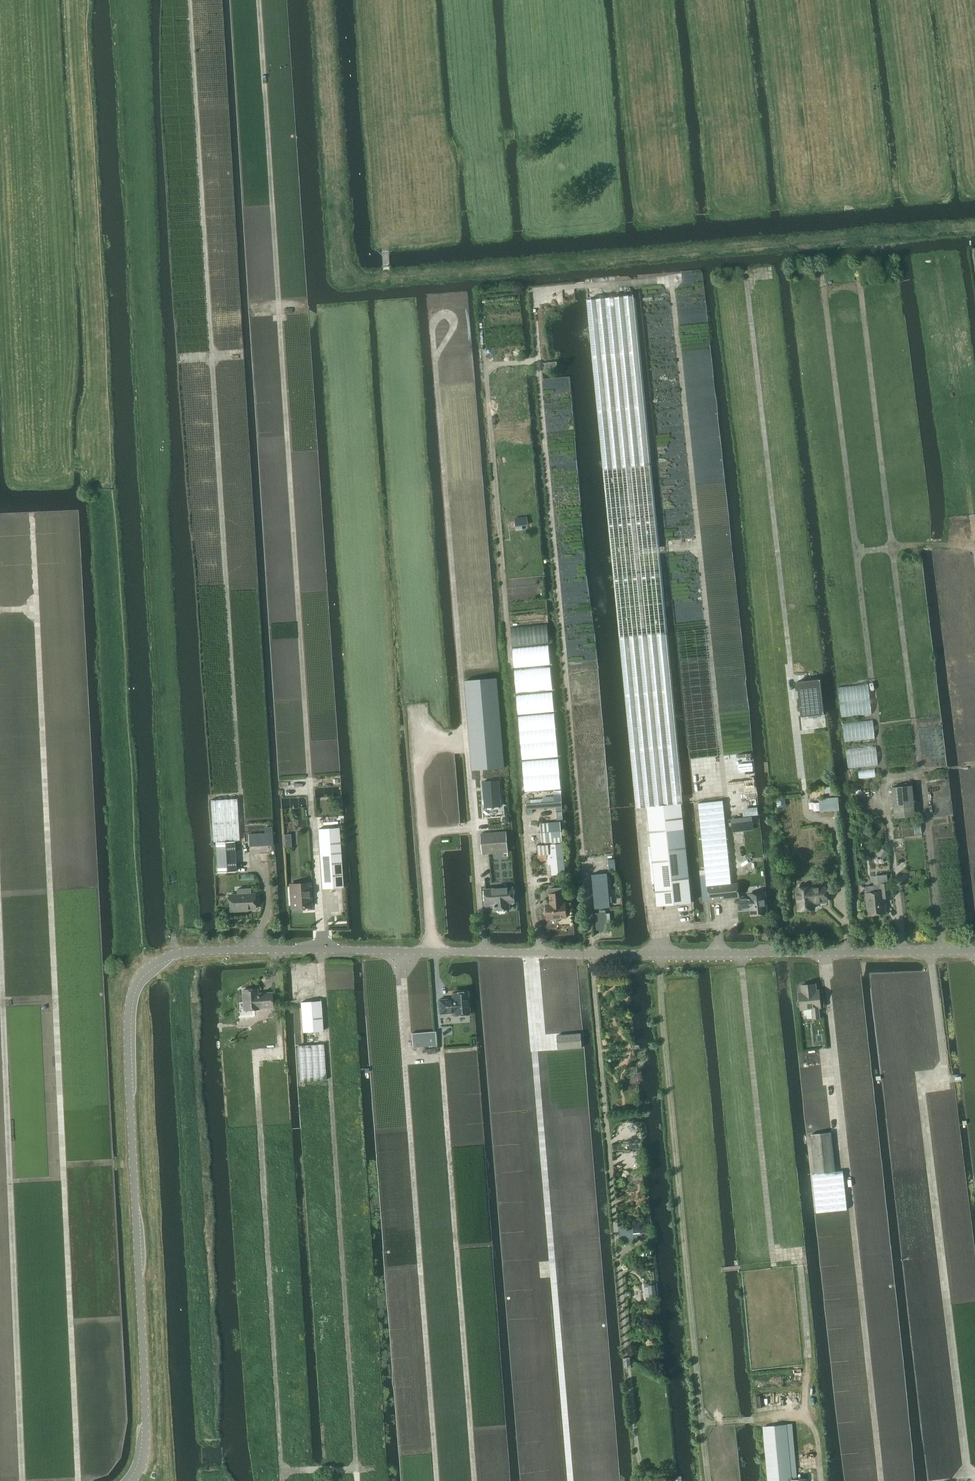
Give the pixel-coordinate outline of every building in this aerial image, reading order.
[(636,807),(647,806),(681,803),(683,803),(670,671),(633,295),(632,295),(587,300),(636,807)] [(543,362),(544,370),(557,369),(557,361),(543,362)] [(472,770),(504,767),(497,678),(465,680),(472,770)] [(824,714),(820,678),(818,679),(797,681),(801,717),(824,714)] [(500,804),(501,803),(501,799),(500,798),(498,780),(483,782),(484,799),(484,800),(484,804),(485,805),(485,807),(500,806),(500,804)] [(892,787),(895,818),(915,816),(912,785),(892,787)] [(819,799),(820,811),(838,810),(837,797),(819,799)] [(237,798),(211,800),(213,842),(215,842),(233,841),(234,841),(239,841),(237,798)] [(723,800),(698,803),(705,870),(700,871),(703,901),(704,901),(710,900),(711,900),(736,898),(739,898),(740,898),(738,883),(731,883),(723,800)] [(532,813),(532,809),(556,807),(557,811),(563,811),(562,801),(543,802),(526,804),(527,813),(532,813)] [(647,806),(657,905),(691,902),(681,803),(647,806)] [(751,817),(731,819),(732,826),(752,824),(751,817)] [(540,823),(541,832),(542,844),(562,842),(561,830),(560,821),(540,823)] [(339,827),(318,829),(322,889),(338,888),(343,887),(341,859),(339,827)] [(480,834),(482,854),(508,851),(506,831),(480,834)] [(233,841),(215,842),(217,872),(236,871),(234,841),(233,841)] [(542,844),(537,845),(538,855),(547,854),(547,859),(548,864),(551,864),(552,874),(565,872),(562,842),(542,844)] [(877,856),(883,859),(888,852),(882,848),(877,856)] [(592,874),(595,908),(609,907),(606,873),(592,874)] [(875,886),(866,887),(867,893),(866,893),(869,915),(886,913),(884,898),(891,897),(890,883),(888,883),(887,875),(878,876),(879,885),(875,886)] [(308,906),(307,894),(310,894),(310,883),(290,884),(291,907),(308,906)] [(510,908),(509,902),(514,902),(513,887),(485,889),(486,904),(494,903),(495,909),(498,909),(499,911),(505,911),(507,908),(510,908)] [(797,888),(799,910),(814,908),(813,902),(827,901),(825,887),(812,888),(811,887),(797,888)] [(237,895),(229,895),(230,910),(255,909),(254,894),(250,894),(250,888),(237,889),(237,895)] [(545,911),(545,913),(546,914),(547,915),(547,919),(567,917),(565,903),(564,903),(563,893),(563,888),(549,889),(550,894),(549,894),(550,904),(546,904),(547,908),(545,910),(545,911)] [(740,898),(739,898),(740,910),(751,908),(751,915),(767,914),(765,892),(749,894),(749,896),(740,898)] [(596,913),(597,930),(607,929),(606,912),(596,913)] [(801,985),(801,991),(799,992),(800,999),(798,1000),(798,1002),(798,1003),(799,1005),(800,1006),(801,1009),(812,1008),(813,1018),(819,1017),(818,1007),(820,1007),(819,990),(816,990),(816,983),(801,985)] [(257,994),(257,989),(242,990),(244,1010),(258,1009),(258,1008),(272,1007),(271,993),(257,994)] [(447,999),(437,1000),(438,1014),(452,1013),(452,1015),(468,1014),(466,991),(450,993),(451,1000),(447,1000),(447,999)] [(301,1002),(303,1032),(323,1031),(321,1001),(301,1002)] [(411,1033),(412,1047),(436,1045),(435,1031),(411,1033)] [(557,1035),(558,1049),(582,1047),(581,1033),(557,1035)] [(298,1045),(300,1082),(326,1080),(324,1044),(298,1045)] [(815,1174),(812,1174),(816,1213),(847,1209),(843,1171),(835,1171),(831,1132),(811,1134),(815,1174)] [(618,1228),(620,1243),(633,1241),(633,1236),(648,1235),(647,1226),(618,1228)] [(806,1479),(790,1480),(786,1425),(763,1427),(767,1480),(806,1480),(806,1479)]
